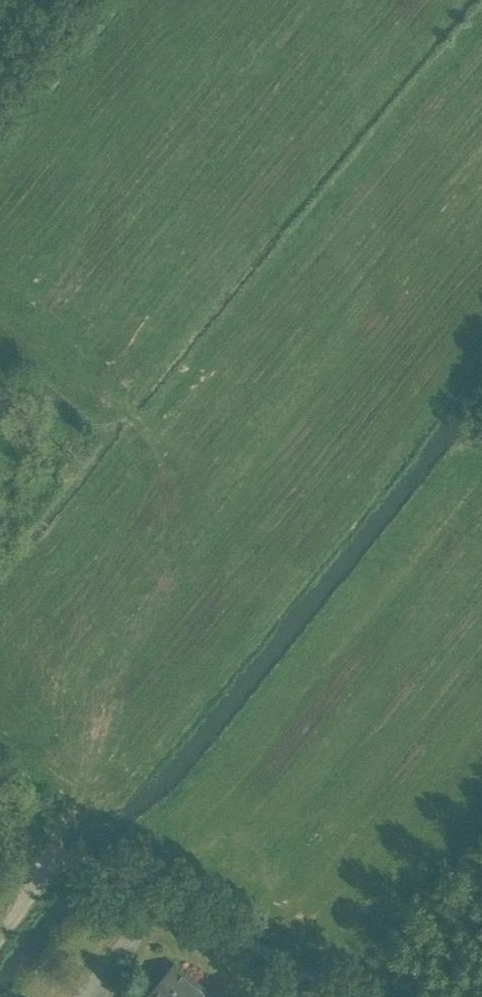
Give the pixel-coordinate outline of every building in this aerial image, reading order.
[(216,996),(175,964),(149,996),(215,996),(216,996)]
